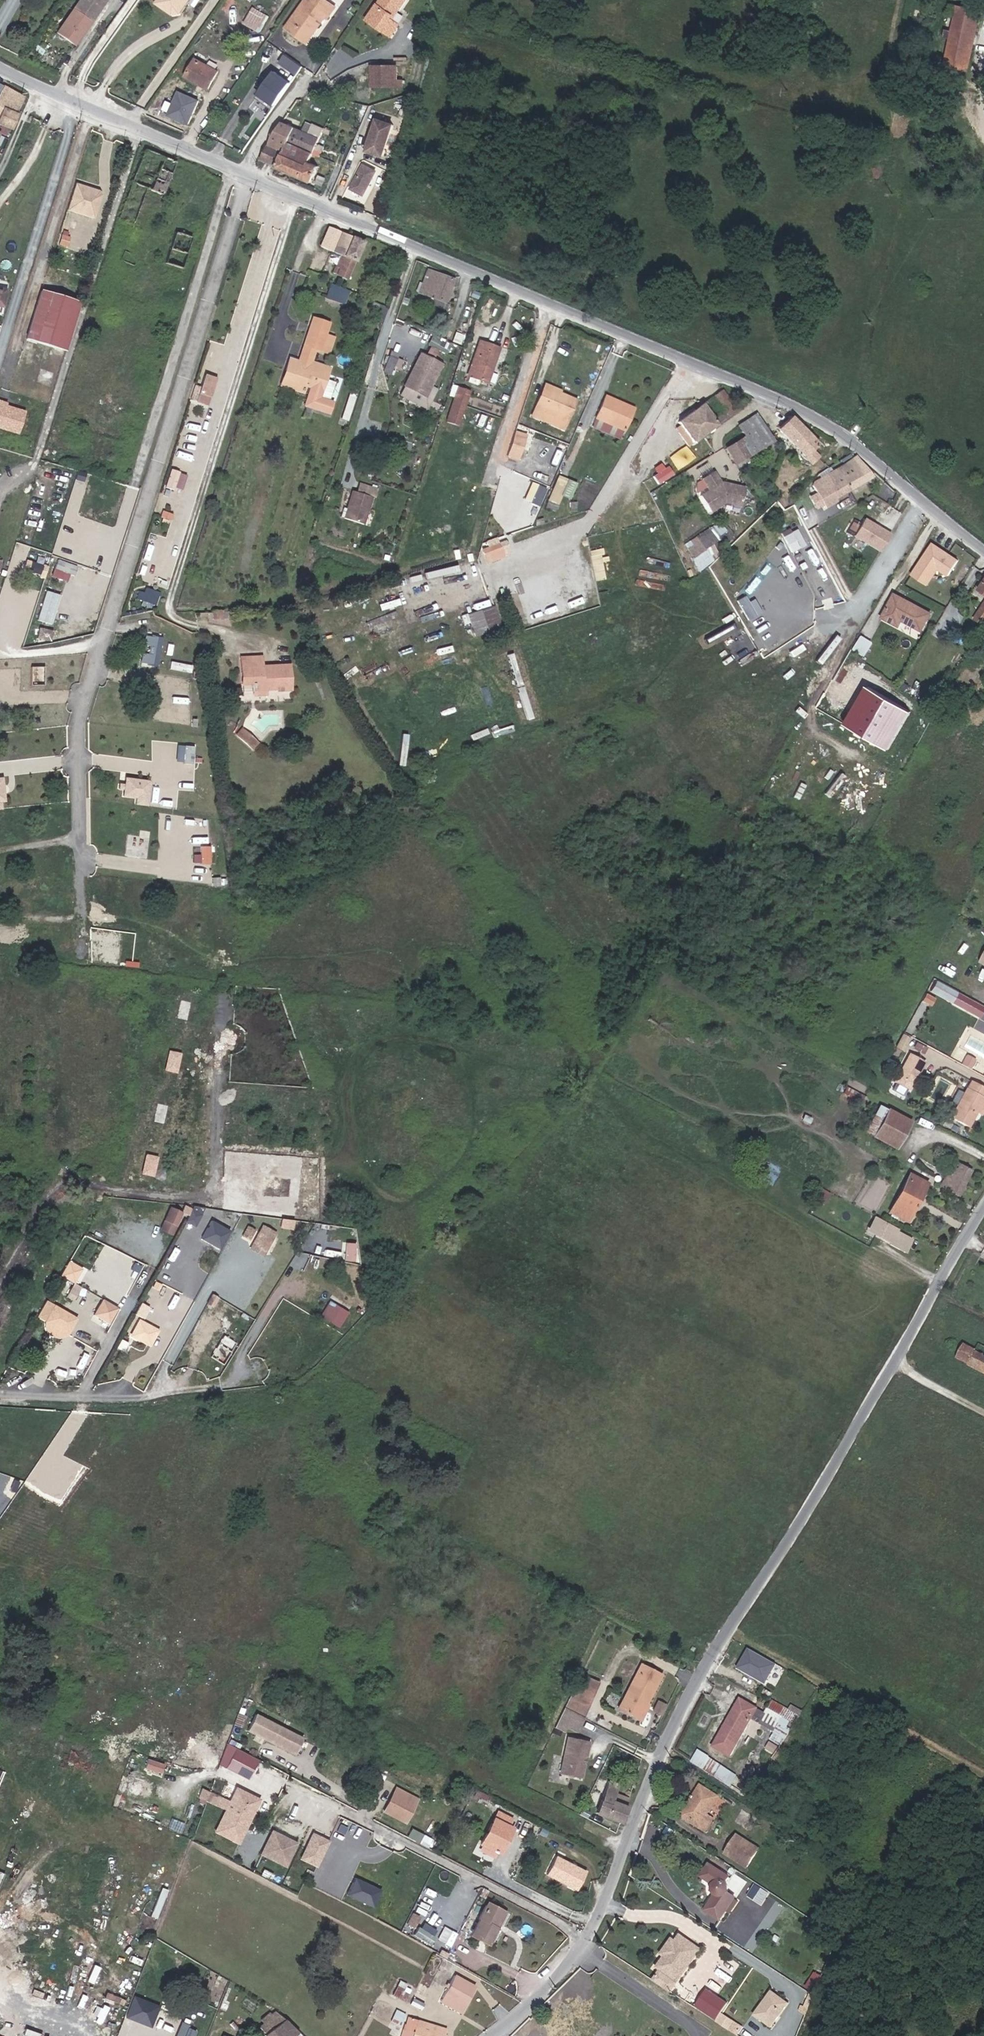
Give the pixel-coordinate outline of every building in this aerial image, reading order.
[(73,44),(103,0),(80,0),(56,32),(73,44)] [(154,2),(176,17),(188,0),(182,0),(176,8),(173,9),(161,1),(162,0),(156,0),(154,2)] [(161,1),(173,9),(176,8),(182,0),(162,0),(161,1)] [(289,30),(310,41),(317,28),(320,30),(329,15),(331,16),(338,4),(331,0),(305,0),(289,30)] [(405,0),(377,0),(369,12),(395,30),(403,19),(394,12),(396,9),(398,10),(405,0)] [(261,31),(270,14),(253,5),(244,23),(261,31)] [(968,71),(981,12),(957,7),(954,22),(945,20),(943,27),(952,29),(946,55),(944,66),(968,71)] [(317,28),(310,41),(313,43),(320,30),(317,28)] [(296,73),(302,65),(284,53),(278,61),(296,73)] [(217,71),(196,57),(185,76),(208,88),(217,71)] [(390,64),(375,63),(374,65),(373,82),(389,84),(404,85),(404,81),(399,80),(400,72),(389,71),(390,64)] [(271,68),(253,91),(274,107),(286,92),(282,89),(288,81),(271,68)] [(17,110),(14,108),(23,92),(3,82),(0,89),(0,124),(8,128),(17,110)] [(939,116),(931,115),(931,116),(929,125),(937,127),(939,116)] [(278,117),(267,144),(262,158),(312,181),(320,165),(309,160),(325,127),(314,122),(309,132),(278,117)] [(394,126),(378,120),(368,151),(384,156),(394,126)] [(351,188),(364,195),(376,172),(363,165),(351,188)] [(98,188),(75,181),(74,185),(82,188),(83,190),(87,191),(89,190),(95,192),(98,199),(100,192),(98,188)] [(82,188),(74,185),(67,207),(93,215),(98,199),(95,192),(89,190),(87,191),(83,190),(82,188)] [(365,241),(327,225),(320,244),(344,255),(336,274),(349,279),(365,241)] [(66,243),(69,234),(62,232),(59,241),(66,243)] [(445,302),(455,280),(429,269),(420,291),(445,302)] [(332,298),(336,284),(327,279),(322,294),(332,298)] [(26,338),(64,350),(80,301),(41,289),(26,338)] [(319,337),(325,319),(310,315),(305,332),(315,336),(319,337)] [(315,336),(305,332),(297,358),(287,355),(286,359),(305,365),(307,361),(326,367),(329,358),(310,351),(315,336)] [(438,347),(441,339),(424,333),(421,341),(438,347)] [(487,381),(500,347),(479,339),(467,374),(487,381)] [(424,390),(435,358),(413,350),(402,382),(424,390)] [(387,371),(392,357),(385,354),(380,368),(387,371)] [(305,365),(286,359),(277,384),(296,390),(300,380),(305,382),(302,392),(299,402),(325,410),(329,399),(327,398),(333,379),(324,376),(326,367),(307,361),(305,365)] [(215,377),(204,374),(200,386),(194,384),(189,398),(202,402),(205,393),(209,395),(215,377)] [(302,392),(305,382),(300,380),(296,390),(302,392)] [(545,385),(561,392),(562,389),(546,382),(545,385)] [(536,405),(568,419),(577,399),(561,392),(545,385),(536,405)] [(462,416),(470,392),(457,387),(449,411),(462,416)] [(723,388),(679,420),(694,441),(739,409),(723,388)] [(625,430),(635,408),(606,395),(596,418),(625,430)] [(0,400),(0,426),(18,432),(25,411),(5,405),(5,402),(0,400)] [(563,429),(568,419),(536,405),(532,415),(563,429)] [(726,446),(736,463),(773,438),(757,412),(739,424),(745,434),(726,446)] [(790,415),(778,429),(812,463),(820,455),(814,448),(819,444),(790,415)] [(516,431),(507,458),(518,461),(527,435),(516,431)] [(669,455),(677,469),(696,457),(687,444),(669,455)] [(545,466),(558,469),(560,455),(547,453),(545,466)] [(856,454),(829,470),(838,484),(844,481),(850,490),(873,476),(856,454)] [(699,474),(711,468),(708,461),(696,467),(699,474)] [(166,485),(183,489),(187,472),(170,469),(166,485)] [(819,477),(817,479),(833,504),(844,497),(843,495),(850,490),(844,481),(838,484),(829,470),(819,477)] [(715,472),(704,480),(712,491),(704,497),(714,512),(730,501),(744,504),(748,487),(733,484),(731,486),(728,485),(729,484),(724,483),(723,484),(715,472)] [(557,474),(547,499),(557,503),(561,494),(569,497),(576,482),(557,474)] [(538,506),(547,487),(531,480),(523,499),(538,506)] [(361,523),(370,496),(365,494),(352,490),(343,517),(361,523)] [(161,514),(160,518),(167,520),(169,512),(158,508),(157,512),(161,514)] [(854,536),(881,552),(891,535),(865,519),(854,536)] [(697,536),(706,549),(719,539),(710,525),(697,536)] [(114,527),(110,541),(117,544),(122,530),(114,527)] [(782,535),(790,552),(805,544),(797,527),(782,535)] [(715,560),(706,549),(697,536),(685,545),(701,575),(707,572),(705,568),(715,560)] [(930,541),(910,574),(925,583),(936,566),(946,573),(956,557),(930,541)] [(587,547),(595,580),(607,577),(599,544),(587,547)] [(57,558),(50,574),(66,580),(69,572),(73,574),(77,565),(57,558)] [(46,576),(48,564),(30,560),(28,572),(46,576)] [(768,560),(758,572),(769,581),(779,569),(768,560)] [(45,589),(36,619),(53,624),(62,594),(45,589)] [(142,593),(141,595),(146,597),(145,602),(149,603),(151,596),(142,593)] [(903,621),(922,631),(932,615),(896,596),(884,618),(900,627),(903,621)] [(976,610),(983,616),(983,599),(976,610)] [(213,620),(231,619),(231,611),(213,611),(213,620)] [(42,640),(43,631),(32,629),(31,637),(35,637),(35,643),(42,640)] [(153,661),(157,637),(146,636),(142,660),(153,661)] [(861,639),(854,652),(864,657),(871,644),(861,639)] [(286,662),(274,662),(274,668),(260,669),(260,662),(259,653),(238,653),(238,664),(243,664),(243,671),(239,671),(240,691),(252,691),(252,693),(262,692),(262,691),(276,690),(276,693),(287,692),(286,662)] [(886,749),(906,709),(860,686),(840,725),(886,749)] [(402,727),(419,753),(426,748),(409,722),(402,727)] [(260,744),(242,727),(235,734),(253,751),(260,744)] [(177,744),(175,761),(193,762),(194,745),(177,744)] [(132,803),(148,805),(151,779),(122,777),(120,796),(133,797),(132,803)] [(193,854),(193,863),(209,864),(211,845),(199,844),(198,854),(193,854)] [(983,1010),(931,981),(926,990),(979,1019),(983,1010)] [(923,1003),(931,1007),(935,999),(926,995),(923,1003)] [(956,1048),(951,1057),(960,1061),(965,1053),(956,1048)] [(910,1089),(924,1060),(910,1053),(895,1082),(910,1089)] [(978,1113),(983,1101),(983,1089),(971,1082),(952,1117),(970,1127),(978,1113)] [(840,1091),(864,1104),(867,1099),(843,1086),(840,1091)] [(911,1121),(878,1103),(864,1129),(896,1148),(911,1121)] [(753,1163),(777,1176),(781,1170),(756,1157),(753,1163)] [(972,1170),(954,1161),(940,1186),(958,1196),(972,1170)] [(907,1221),(928,1183),(910,1173),(889,1211),(907,1221)] [(833,1200),(820,1193),(816,1202),(828,1209),(833,1200)] [(173,1204),(162,1228),(175,1234),(186,1210),(173,1204)] [(898,1231),(899,1229),(878,1217),(875,1223),(879,1225),(875,1234),(905,1250),(911,1238),(898,1231)] [(204,1238),(223,1248),(233,1229),(214,1219),(204,1238)] [(247,1243),(261,1249),(266,1240),(253,1233),(247,1243)] [(348,1259),(357,1259),(359,1244),(349,1243),(348,1259)] [(78,1283),(86,1267),(71,1259),(63,1275),(78,1283)] [(161,1283),(174,1284),(175,1260),(163,1259),(161,1283)] [(125,1286),(131,1274),(122,1270),(117,1282),(125,1286)] [(129,1276),(126,1288),(132,1289),(135,1277),(129,1276)] [(74,1282),(69,1297),(77,1300),(83,1285),(74,1282)] [(83,1293),(77,1304),(89,1310),(95,1299),(83,1293)] [(95,1314),(112,1323),(121,1307),(104,1298),(95,1314)] [(331,1299),(322,1315),(342,1327),(351,1311),(331,1299)] [(55,1304),(45,1321),(53,1326),(54,1324),(57,1324),(61,1326),(61,1329),(61,1330),(68,1334),(77,1317),(55,1304)] [(150,1343),(157,1333),(140,1322),(130,1335),(139,1341),(142,1338),(150,1343)] [(142,1338),(139,1341),(148,1347),(150,1343),(142,1338)] [(978,1350),(963,1343),(956,1360),(983,1373),(983,1353),(978,1350)] [(643,1702),(646,1704),(660,1678),(641,1667),(619,1711),(634,1718),(643,1702)] [(596,1686),(587,1681),(571,1713),(581,1718),(596,1686)] [(784,1686),(776,1700),(781,1703),(789,1688),(784,1686)] [(758,1708),(740,1699),(719,1738),(735,1747),(758,1708)] [(649,1706),(646,1704),(643,1702),(634,1718),(641,1722),(649,1706)] [(773,1734),(783,1740),(789,1730),(787,1727),(789,1723),(792,1725),(797,1718),(773,1703),(768,1710),(782,1719),(773,1734)] [(304,1739),(259,1715),(251,1731),(296,1754),(304,1739)] [(589,1740),(564,1735),(556,1771),(581,1777),(584,1762),(583,1759),(583,1757),(586,1755),(589,1740)] [(249,1779),(259,1759),(237,1747),(226,1767),(249,1779)] [(545,1749),(542,1755),(550,1759),(553,1753),(545,1749)] [(700,1751),(692,1764),(701,1770),(708,1759),(710,1757),(700,1751)] [(708,1759),(701,1770),(724,1784),(731,1773),(708,1759)] [(595,1812),(618,1821),(626,1800),(612,1794),(616,1785),(607,1781),(595,1812)] [(700,1787),(690,1803),(693,1805),(686,1817),(698,1825),(696,1827),(705,1833),(714,1819),(708,1815),(718,1799),(700,1787)] [(406,1822),(418,1799),(397,1788),(385,1811),(406,1822)] [(245,1831),(254,1812),(249,1810),(255,1798),(237,1789),(230,1802),(209,1792),(206,1800),(226,1810),(216,1831),(235,1841),(240,1829),(245,1831)] [(254,1812),(260,1800),(255,1798),(249,1810),(254,1812)] [(693,1805),(690,1803),(680,1817),(696,1827),(698,1825),(686,1817),(693,1805)] [(483,1840),(502,1850),(513,1826),(509,1824),(511,1818),(497,1811),(483,1840)] [(239,1843),(245,1831),(240,1829),(235,1841),(239,1843)] [(286,1865),(297,1844),(273,1832),(263,1854),(286,1865)] [(329,1841),(313,1833),(301,1858),(317,1865),(329,1841)] [(747,1868),(758,1851),(738,1837),(726,1855),(747,1868)] [(499,1855),(502,1850),(483,1840),(480,1845),(499,1855)] [(577,1889),(587,1871),(557,1855),(547,1873),(577,1889)] [(729,1879),(710,1866),(702,1879),(712,1886),(711,1888),(711,1890),(712,1893),(713,1896),(715,1898),(706,1911),(720,1921),(735,1899),(730,1896),(732,1893),(732,1891),(732,1888),(730,1884),(728,1881),(729,1879)] [(372,1906),(381,1888),(353,1875),(344,1893),(372,1906)] [(749,1897),(764,1902),(769,1889),(754,1884),(749,1897)] [(160,1917),(167,1888),(158,1886),(151,1915),(160,1917)] [(494,1925),(502,1909),(487,1901),(480,1917),(482,1918),(473,1935),(488,1943),(497,1926),(494,1925)] [(412,1925),(417,1915),(411,1912),(406,1922),(412,1925)] [(678,1995),(709,1950),(694,1940),(684,1939),(681,1943),(675,1944),(670,1951),(672,1957),(657,1980),(678,1995)] [(461,2013),(476,1985),(455,1974),(440,2002),(461,2013)] [(711,1993),(703,1988),(699,1994),(707,2000),(711,1993)] [(773,2025),(790,2001),(773,1988),(763,2002),(767,2004),(759,2015),(773,2025)] [(588,1989),(567,2013),(590,2035),(614,2013),(588,1989)] [(759,2015),(767,2004),(763,2002),(755,2013),(759,2015)] [(405,2018),(403,2024),(430,2031),(432,2025),(405,2018)] [(300,2032),(286,2020),(265,2035),(302,2035),(300,2032)] [(403,2024),(400,2035),(446,2035),(448,2028),(432,2025),(430,2031),(403,2024)]
